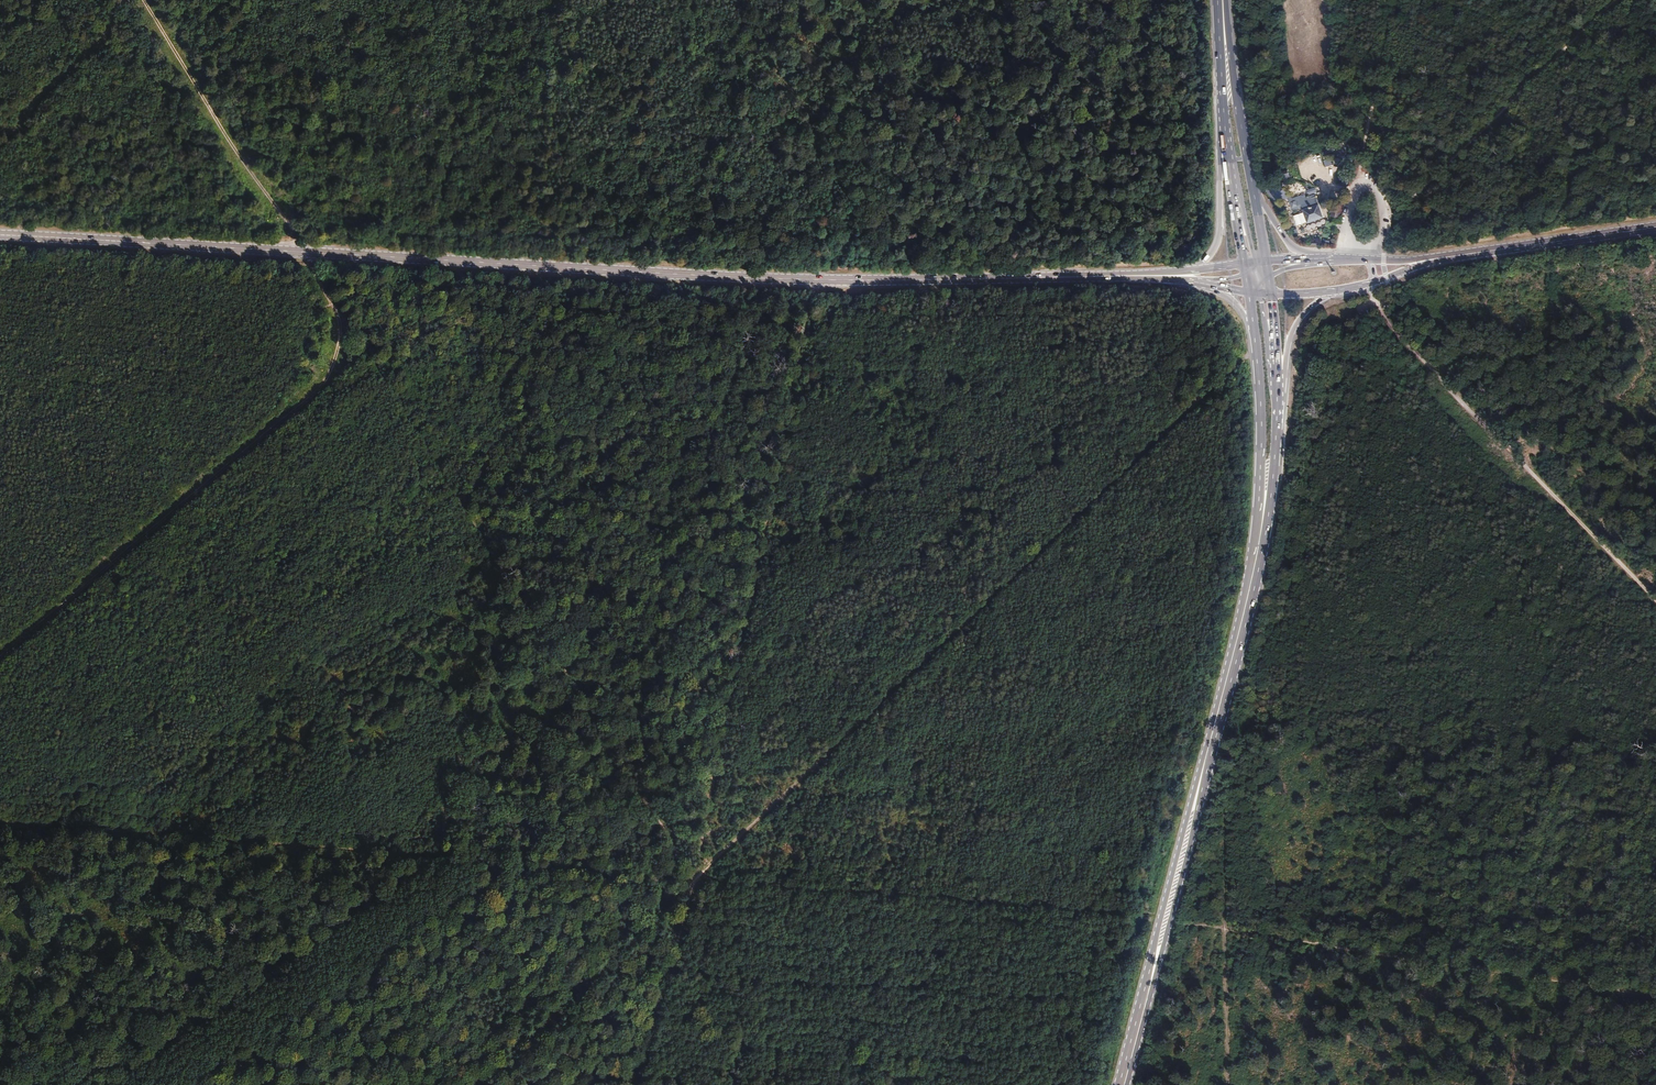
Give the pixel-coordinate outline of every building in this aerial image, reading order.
[(1353,152),(1347,151),(1343,166),(1349,167),(1353,152)] [(1269,189),(1264,193),(1273,204),(1278,200),(1269,189)] [(1318,195),(1290,204),(1297,226),(1324,218),(1318,195)] [(1341,205),(1331,203),(1327,216),(1338,218),(1341,205)]
